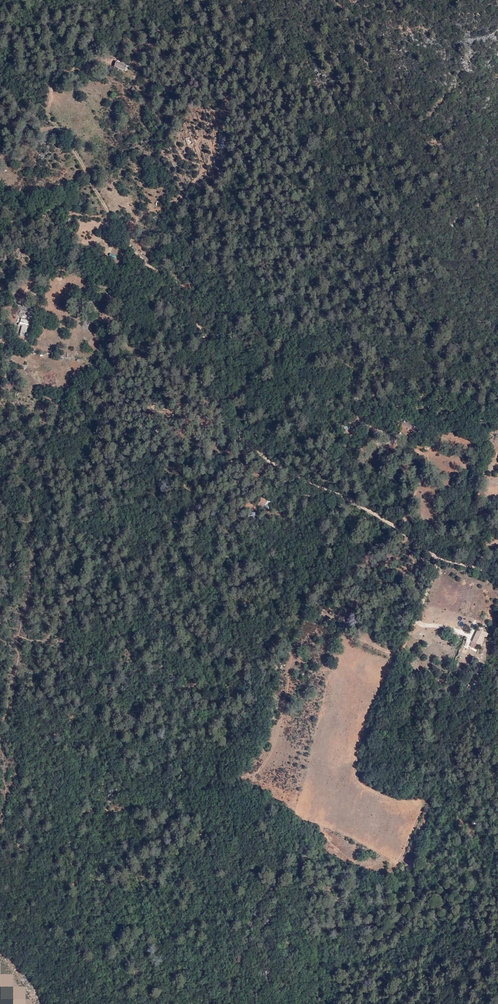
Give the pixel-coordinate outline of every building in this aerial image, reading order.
[(127,68),(129,62),(118,58),(116,63),(127,68)] [(22,313),(21,320),(23,320),(21,329),(25,330),(26,325),(27,320),(29,320),(30,315),(22,313)] [(408,424),(401,419),(397,424),(395,422),(389,430),(394,434),(396,431),(403,436),(406,431),(410,434),(413,429),(407,425),(408,424)] [(256,501),(263,504),(265,498),(266,497),(259,494),(256,501)] [(259,509),(247,507),(245,513),(258,516),(259,509)] [(488,633),(482,631),(478,638),(475,637),(473,642),(481,645),(485,636),(487,637),(488,633)]
